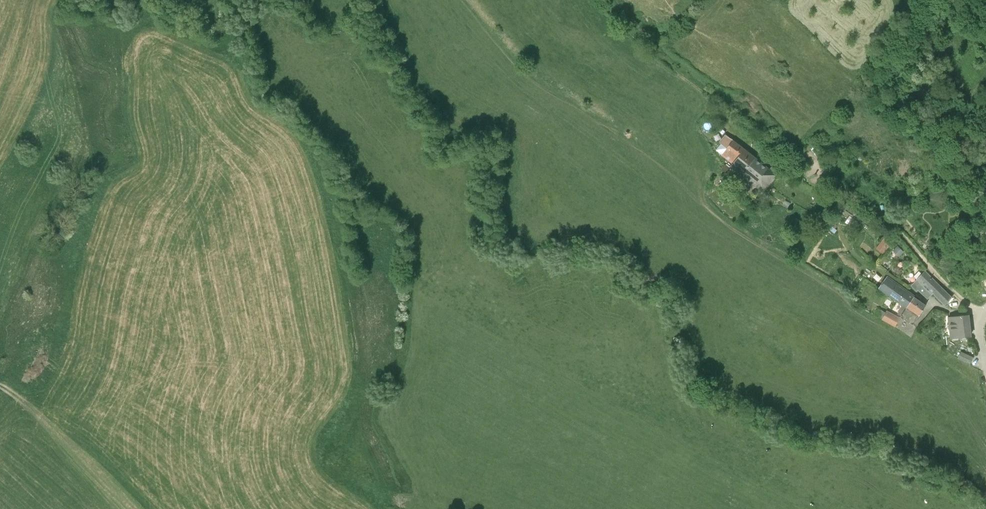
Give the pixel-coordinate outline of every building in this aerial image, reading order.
[(945,123),(959,119),(957,112),(943,117),(945,123)] [(727,149),(737,157),(738,156),(749,165),(748,166),(759,176),(766,168),(741,148),(741,147),(727,135),(721,143),(728,148),(727,149)] [(738,156),(737,157),(730,166),(763,192),(775,176),(766,168),(759,176),(748,166),(749,165),(738,156)] [(725,164),(721,168),(726,172),(730,168),(725,164)] [(822,184),(818,191),(824,195),(828,188),(822,184)] [(859,223),(849,216),(844,222),(854,229),(859,223)] [(892,243),(884,237),(876,248),(883,254),(892,243)] [(893,252),(899,258),(903,253),(897,248),(893,252)] [(952,297),(925,270),(910,286),(916,292),(917,290),(926,300),(927,299),(924,296),(926,294),(929,297),(933,293),(944,305),(952,297)] [(879,288),(903,304),(897,313),(901,315),(906,307),(913,296),(887,278),(881,286),(879,288)] [(900,316),(912,324),(926,305),(913,296),(906,307),(901,315),(900,316)] [(886,312),(881,309),(878,315),(882,318),(886,312)] [(882,318),(882,319),(894,326),(899,318),(886,311),(886,312),(882,318)] [(968,315),(958,316),(948,317),(950,338),(970,336),(968,315)] [(961,352),(958,358),(970,363),(973,357),(961,352)]
